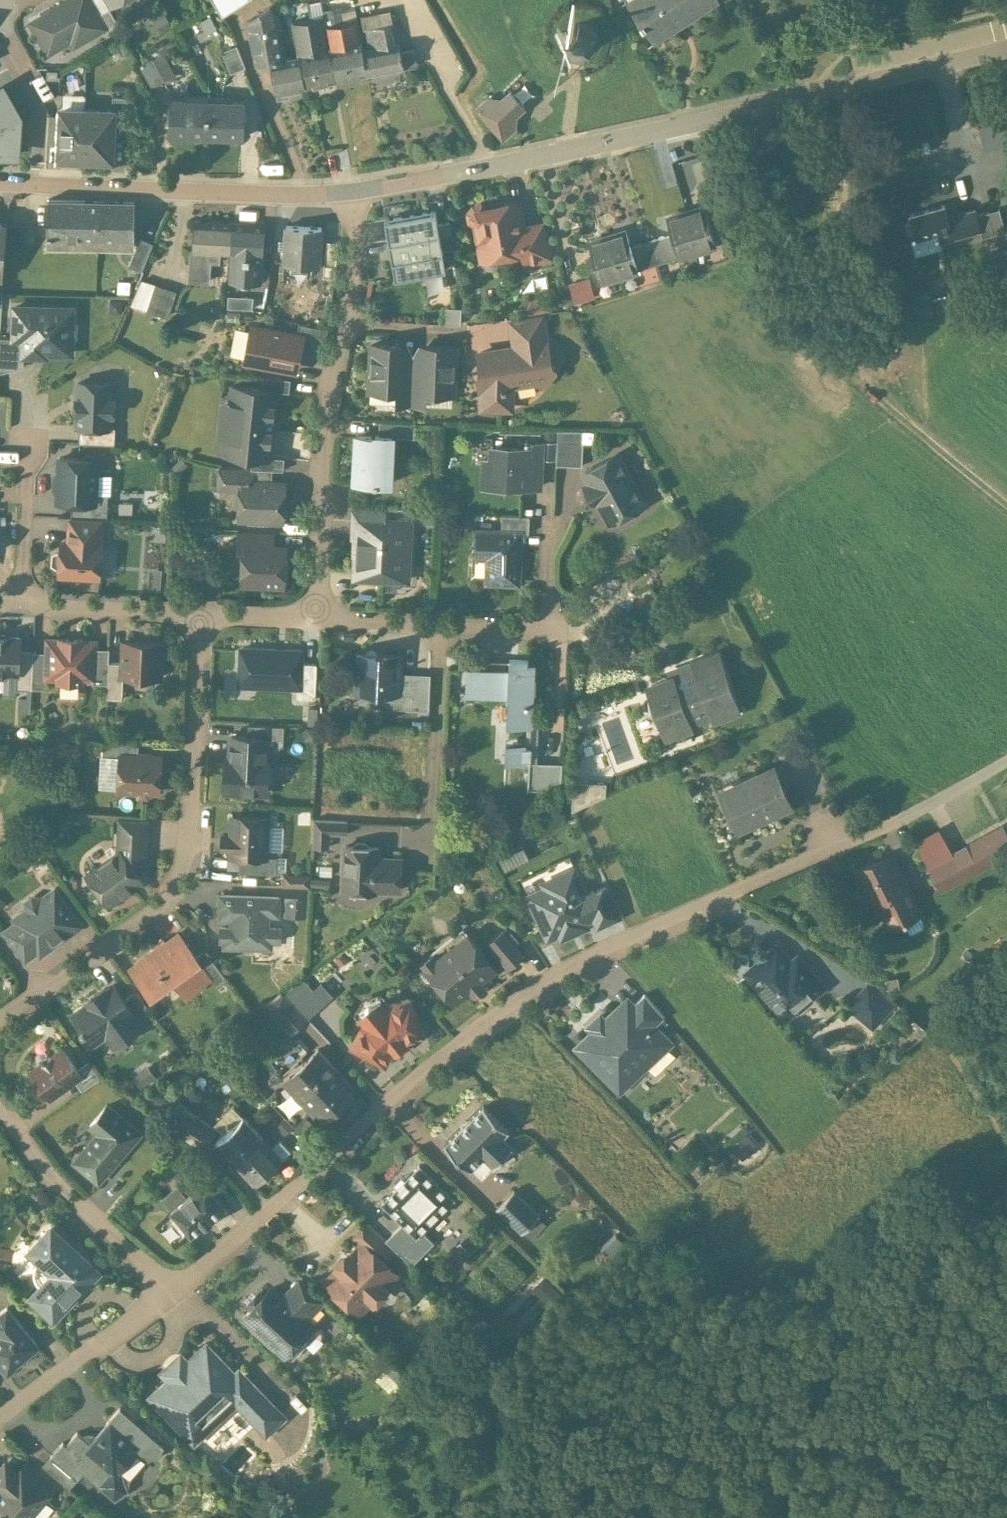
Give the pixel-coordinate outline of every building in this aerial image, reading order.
[(62,7),(61,6),(32,22),(49,52),(85,32),(88,37),(105,27),(106,30),(118,23),(110,8),(98,15),(90,0),(73,0),(62,7)] [(216,4),(223,15),(247,0),(214,0),(216,4)] [(632,5),(629,0),(627,0),(641,21),(640,21),(643,27),(646,25),(656,41),(676,28),(674,24),(712,0),(639,0),(632,5)] [(273,3),(248,18),(257,64),(272,61),(272,59),(287,57),(281,23),(283,23),(280,13),(273,3)] [(342,6),(325,9),(328,24),(345,21),(342,6)] [(393,7),(362,13),(365,29),(375,27),(396,23),(393,7)] [(345,21),(328,24),(333,55),(363,49),(358,19),(345,21)] [(596,42),(598,35),(596,29),(593,24),(587,20),(581,19),(575,20),(570,24),(566,29),(565,35),(566,42),(570,47),(575,51),(581,52),(587,51),(593,47),(596,42)] [(396,23),(375,27),(378,46),(399,42),(396,23)] [(328,24),(295,30),(301,60),(333,55),(328,24)] [(378,46),(363,49),(368,73),(404,67),(401,51),(399,42),(378,46)] [(247,65),(238,43),(223,49),(232,71),(247,65)] [(415,48),(401,51),(404,67),(418,64),(415,48)] [(363,49),(333,55),(337,79),(368,73),(363,49)] [(333,55),(301,60),(305,85),(306,84),(306,85),(337,79),(333,55)] [(287,57),(272,59),(272,61),(279,95),(290,93),(289,88),(306,85),(306,84),(305,85),(301,60),(292,56),(287,57)] [(165,78),(154,58),(141,65),(152,85),(165,78)] [(14,154),(16,134),(19,134),(20,115),(5,88),(0,91),(0,153),(14,154)] [(502,96),(489,95),(477,105),(504,136),(516,125),(517,112),(522,107),(522,106),(525,104),(512,88),(509,91),(508,90),(502,96)] [(129,96),(113,95),(113,109),(114,109),(113,130),(114,130),(114,131),(127,132),(129,96)] [(209,98),(173,97),(172,133),(208,135),(209,98)] [(246,100),(209,98),(208,135),(244,136),(246,100)] [(85,108),(62,107),(61,128),(60,128),(59,157),(83,158),(85,108)] [(113,109),(85,108),(83,158),(113,159),(114,131),(114,130),(113,130),(114,109),(113,109)] [(984,123),(987,146),(1006,144),(1006,129),(1006,121),(984,123)] [(682,174),(707,168),(704,155),(679,161),(682,174)] [(99,239),(101,200),(49,198),(48,238),(49,238),(49,247),(99,249),(99,239)] [(512,199),(503,201),(500,205),(489,207),(482,202),(475,204),(470,210),(472,217),(478,221),(482,244),(500,241),(502,252),(523,249),(525,260),(556,255),(548,227),(522,231),(517,202),(512,199)] [(101,200),(99,239),(134,240),(135,201),(101,200)] [(938,231),(941,240),(981,229),(981,227),(976,210),(975,208),(948,216),(945,204),(911,214),(912,218),(907,223),(908,230),(915,232),(917,237),(938,231)] [(689,228),(696,251),(716,245),(705,206),(686,212),(691,227),(689,228)] [(996,206),(976,210),(981,227),(1000,222),(996,206)] [(386,216),(396,276),(447,268),(437,208),(386,216)] [(672,233),(652,238),(659,261),(696,251),(689,228),(691,227),(686,212),(667,217),(672,233)] [(234,221),(196,218),(193,248),(193,249),(220,251),(231,252),(232,252),(234,221)] [(264,223),(234,221),(232,252),(230,277),(256,279),(262,262),(264,223)] [(322,227),(288,224),(285,261),(296,262),(296,263),(313,264),(313,263),(319,263),(322,227)] [(652,238),(632,244),(627,229),(608,235),(613,250),(615,250),(622,272),(659,261),(652,238)] [(735,256),(729,234),(718,238),(724,259),(735,256)] [(608,235),(590,240),(594,256),(589,257),(591,264),(596,262),(601,278),(622,272),(615,250),(613,250),(608,235)] [(141,237),(129,265),(142,270),(153,243),(141,237)] [(220,251),(193,249),(193,248),(192,248),(190,279),(209,280),(211,260),(219,260),(220,251)] [(592,273),(570,279),(576,300),(597,294),(592,273)] [(156,284),(142,280),(131,304),(148,309),(156,284)] [(176,291),(156,284),(148,309),(168,315),(176,291)] [(316,301),(296,297),(294,308),(312,312),(316,301)] [(73,309),(15,307),(14,337),(24,338),(23,355),(24,355),(40,356),(40,353),(71,354),(73,309)] [(519,349),(500,349),(500,348),(479,351),(482,369),(479,369),(481,387),(484,387),(483,404),(503,405),(504,389),(512,388),(516,382),(536,379),(542,383),(545,383),(557,367),(551,363),(548,340),(547,341),(542,311),(512,316),(516,343),(518,342),(519,349)] [(329,328),(299,322),(297,333),(303,335),(301,347),(324,351),(329,328)] [(297,333),(252,324),(246,359),(265,363),(265,360),(297,366),(301,347),(303,335),(297,333)] [(0,337),(0,372),(24,367),(24,355),(23,355),(24,338),(14,337),(0,337)] [(402,343),(373,342),(371,387),(372,387),(371,399),(397,400),(398,389),(400,389),(402,364),(402,343)] [(455,346),(426,344),(425,365),(424,390),(426,390),(453,391),(455,346)] [(413,364),(402,364),(400,389),(398,389),(397,400),(397,401),(412,401),(413,364)] [(425,365),(413,364),(412,401),(425,402),(426,390),(424,390),(425,365)] [(291,378),(263,375),(262,387),(277,389),(277,390),(290,391),(291,378)] [(111,384),(80,382),(79,399),(76,398),(76,414),(78,414),(78,427),(80,427),(109,429),(109,428),(110,415),(114,416),(114,400),(111,400),(111,384)] [(262,387),(233,384),(226,452),(253,455),(270,457),(271,456),(277,390),(277,389),(262,387)] [(416,422),(380,420),(379,434),(393,435),(393,436),(415,437),(416,422)] [(109,429),(80,427),(79,443),(115,445),(116,428),(109,428),(109,429)] [(556,430),(544,429),(544,441),(556,441),(556,430)] [(376,437),(358,436),(356,481),(374,482),(374,483),(378,484),(378,482),(391,482),(393,436),(393,435),(379,434),(377,435),(377,436),(376,437)] [(584,441),(558,440),(557,463),(583,464),(584,441)] [(525,446),(493,445),(492,476),(515,477),(514,484),(523,485),(524,461),(540,462),(541,442),(525,441),(525,446)] [(617,452),(584,470),(590,481),(585,483),(595,500),(599,498),(611,521),(645,502),(617,452)] [(270,457),(253,455),(252,468),(273,469),(284,469),(285,457),(271,456),(270,457)] [(83,459),(60,458),(58,501),(72,502),(95,503),(96,495),(96,474),(100,471),(100,463),(94,456),(86,456),(83,459)] [(540,462),(524,461),(523,485),(539,485),(540,462)] [(252,468),(220,466),(219,486),(241,487),(241,481),(272,482),(273,469),(252,468)] [(272,482),(241,481),(241,487),(240,517),(271,518),(274,521),(282,522),(288,516),(288,508),(284,504),(285,489),(278,488),(272,482)] [(108,495),(96,495),(95,503),(72,502),(71,517),(101,519),(107,519),(108,495)] [(386,508),(353,507),(352,534),(358,535),(378,535),(379,520),(386,520),(386,508)] [(530,515),(502,513),(501,529),(522,530),(521,531),(529,532),(530,515)] [(101,519),(71,517),(69,544),(62,543),(61,552),(60,552),(55,554),(54,562),(59,566),(60,566),(59,574),(99,577),(102,546),(99,546),(101,519)] [(378,535),(358,535),(356,577),(400,579),(400,565),(407,566),(409,521),(386,520),(379,520),(378,535)] [(501,529),(479,528),(477,555),(489,556),(487,581),(519,582),(521,531),(522,530),(501,529)] [(275,533),(238,531),(237,550),(245,550),(245,546),(274,547),(275,533)] [(274,547),(245,546),(245,550),(243,581),(257,582),(260,585),(263,582),(284,583),(286,548),(274,547)] [(0,637),(0,677),(3,677),(4,674),(17,674),(18,674),(19,652),(20,639),(8,638),(8,637),(0,637)] [(84,640),(61,639),(60,641),(48,640),(47,653),(46,678),(47,678),(59,678),(59,682),(82,683),(82,679),(93,680),(94,680),(96,649),(96,642),(84,642),(84,640)] [(162,644),(124,642),(123,663),(122,676),(124,677),(161,678),(162,644)] [(243,645),(242,685),(310,687),(311,662),(307,662),(308,646),(243,645)] [(110,649),(96,649),(94,680),(93,680),(93,683),(108,684),(109,663),(110,649)] [(34,653),(19,652),(18,674),(17,674),(17,689),(32,689),(34,653)] [(47,653),(34,653),(32,689),(47,690),(47,678),(46,678),(47,653)] [(414,673),(398,672),(399,654),(361,653),(359,691),(395,692),(394,708),(412,709),(414,673)] [(716,656),(694,663),(697,672),(674,680),(673,678),(651,686),(669,736),(736,713),(716,656)] [(520,668),(467,666),(466,698),(476,699),(476,691),(509,693),(507,723),(531,724),(531,725),(533,725),(533,723),(536,661),(519,661),(519,662),(520,662),(520,668)] [(123,663),(109,663),(108,684),(108,698),(122,699),(124,677),(122,676),(123,663)] [(431,674),(414,673),(412,709),(429,710),(431,674)] [(539,723),(533,723),(533,725),(532,741),(531,762),(537,762),(539,723)] [(285,726),(249,724),(248,736),(267,737),(267,751),(275,752),(284,744),(285,726)] [(248,736),(232,736),(231,759),(226,758),(225,791),(267,793),(267,784),(270,784),(274,781),(274,771),(271,767),(268,767),(268,760),(266,760),(267,751),(267,737),(248,736)] [(530,742),(506,741),(505,761),(529,762),(531,762),(532,741),(530,741),(530,742)] [(139,743),(103,742),(102,755),(121,756),(121,755),(138,755),(139,743)] [(138,755),(121,755),(121,756),(119,791),(137,791),(138,796),(148,797),(150,792),(159,792),(161,757),(138,755)] [(537,762),(531,762),(529,762),(528,789),(561,791),(563,763),(537,762)] [(772,769),(724,790),(741,827),(788,806),(772,769)] [(598,783),(574,782),(573,811),(606,796),(607,783),(598,783)] [(268,817),(232,816),(231,835),(223,835),(223,847),(231,848),(230,856),(240,856),(267,857),(267,856),(268,817)] [(348,820),(314,818),(313,845),(330,846),(330,833),(347,834),(348,820)] [(148,821),(120,819),(118,849),(119,849),(146,850),(148,821)] [(932,869),(940,883),(951,877),(954,882),(1006,853),(1006,835),(1004,829),(932,869)] [(369,845),(366,842),(358,842),(355,845),(354,846),(346,845),(344,890),(375,891),(375,889),(401,890),(402,860),(383,859),(383,861),(376,861),(377,847),(369,846),(369,845)] [(120,850),(87,874),(109,905),(143,880),(137,871),(146,865),(146,850),(119,849),(118,849),(119,849),(120,850)] [(900,870),(893,854),(859,871),(874,903),(879,901),(893,929),(920,915),(899,871),(900,870)] [(267,857),(240,856),(240,872),(276,873),(277,856),(267,856),(267,857)] [(575,867),(555,876),(557,881),(529,894),(548,936),(551,935),(551,936),(562,931),(562,930),(582,921),(582,923),(593,918),(593,916),(595,916),(585,895),(587,894),(575,867)] [(312,874),(284,873),(284,886),(311,887),(312,874)] [(620,916),(607,885),(587,894),(585,895),(595,916),(599,925),(620,916)] [(307,889),(287,888),(286,900),(288,900),(287,909),(306,910),(307,889)] [(279,898),(220,895),(220,909),(221,909),(221,919),(237,920),(236,928),(221,927),(221,941),(225,941),(225,947),(272,949),(272,942),(280,942),(281,928),(269,928),(269,915),(278,915),(279,898)] [(39,899),(33,897),(27,902),(26,908),(28,911),(16,919),(18,922),(39,951),(41,954),(80,926),(60,898),(46,908),(39,899)] [(39,951),(18,922),(5,931),(26,960),(39,951)] [(523,954),(504,930),(489,941),(509,966),(523,954)] [(468,934),(436,960),(432,955),(423,963),(434,977),(434,983),(441,991),(447,992),(454,1002),(470,989),(474,994),(484,986),(480,981),(496,968),(468,934)] [(196,958),(179,935),(165,945),(162,941),(155,946),(158,950),(134,968),(152,994),(175,977),(187,994),(210,978),(196,958)] [(796,973),(778,950),(748,975),(786,1021),(788,1020),(786,1018),(806,1001),(808,1003),(822,991),(802,968),(796,973)] [(226,980),(205,951),(196,958),(210,978),(217,987),(226,980)] [(304,979),(284,992),(292,1001),(310,985),(304,979)] [(310,985),(292,1001),(309,1019),(326,1003),(310,985)] [(113,1001),(104,989),(88,1001),(90,1003),(74,1015),(82,1027),(80,1029),(83,1033),(86,1032),(92,1041),(104,1033),(114,1047),(133,1033),(132,1031),(140,1025),(141,1024),(124,1001),(121,996),(113,1001)] [(891,1011),(868,991),(851,1011),(873,1031),(891,1011)] [(157,1021),(137,992),(124,1001),(141,1024),(140,1025),(144,1031),(157,1021)] [(284,992),(265,1006),(276,1018),(275,1017),(292,1001),(284,992)] [(628,1012),(622,1006),(577,1048),(620,1094),(671,1046),(655,1029),(665,1020),(645,996),(628,1012)] [(292,1001),(275,1017),(276,1018),(291,1035),(309,1019),(292,1001)] [(390,1006),(386,1010),(380,1003),(369,1007),(363,1017),(369,1024),(364,1028),(354,1045),(385,1062),(391,1051),(395,1047),(396,1049),(404,1043),(403,1041),(407,1038),(420,1034),(409,1001),(390,1006)] [(310,1020),(293,1036),(307,1051),(324,1035),(310,1020)] [(77,1071),(62,1050),(31,1073),(50,1099),(73,1083),(82,1077),(77,1071)] [(340,1074),(318,1050),(305,1062),(305,1073),(294,1083),(308,1098),(304,1101),(312,1111),(317,1111),(319,1109),(327,1118),(352,1095),(340,1082),(340,1074)] [(101,1080),(89,1063),(77,1071),(82,1077),(73,1083),(80,1094),(101,1080)] [(140,1134),(108,1106),(90,1127),(99,1134),(82,1153),(107,1174),(140,1134)] [(484,1106),(445,1145),(470,1170),(484,1157),(494,1167),(513,1148),(503,1138),(509,1131),(484,1106)] [(243,1118),(233,1108),(227,1113),(237,1124),(243,1118)] [(178,1117),(171,1127),(181,1135),(189,1125),(178,1117)] [(189,1125),(181,1135),(202,1152),(216,1133),(196,1117),(189,1125)] [(237,1124),(217,1142),(237,1164),(263,1140),(243,1118),(237,1124)] [(263,1140),(237,1164),(237,1165),(255,1185),(282,1160),(272,1149),(263,1139),(263,1140)] [(757,1151),(747,1140),(734,1152),(743,1163),(757,1151)] [(291,1152),(281,1141),(272,1149),(282,1160),(291,1152)] [(107,1174),(82,1153),(75,1162),(99,1183),(107,1174)] [(421,1167),(420,1165),(418,1167),(418,1168),(384,1201),(382,1203),(384,1205),(384,1204),(404,1224),(415,1235),(415,1236),(417,1238),(419,1236),(418,1235),(422,1232),(452,1201),(452,1202),(454,1200),(452,1198),(452,1199),(421,1168),(421,1167)] [(205,1184),(171,1212),(176,1218),(173,1220),(183,1234),(187,1231),(191,1237),(204,1226),(206,1227),(213,1221),(212,1219),(225,1209),(205,1184)] [(177,1186),(162,1200),(172,1210),(187,1196),(177,1186)] [(540,1217),(514,1192),(497,1209),(523,1234),(540,1217)] [(415,1235),(404,1224),(386,1241),(395,1250),(413,1266),(434,1244),(422,1232),(418,1235),(419,1236),(417,1238),(415,1236),(415,1235)] [(386,1241),(368,1225),(353,1241),(362,1249),(363,1249),(380,1265),(395,1250),(386,1241)] [(451,1226),(442,1238),(450,1244),(459,1233),(451,1226)] [(52,1228),(30,1251),(31,1253),(33,1251),(42,1259),(55,1273),(76,1251),(52,1228)] [(380,1265),(363,1249),(362,1249),(353,1259),(350,1256),(338,1269),(341,1272),(331,1282),(360,1310),(370,1299),(373,1302),(385,1289),(382,1286),(392,1276),(380,1265)] [(76,1251),(55,1273),(42,1259),(38,1263),(35,1271),(35,1278),(38,1286),(41,1288),(31,1298),(54,1320),(99,1273),(76,1251)] [(297,1314),(271,1290),(263,1298),(258,1294),(247,1306),(252,1310),(243,1319),(285,1358),(302,1341),(296,1335),(307,1324),(306,1323),(323,1305),(313,1296),(297,1314)] [(555,1290),(544,1301),(550,1307),(561,1296),(555,1290)] [(0,1315),(0,1333),(1,1335),(0,1336),(0,1365),(6,1372),(37,1347),(7,1310),(0,1315)] [(207,1348),(190,1364),(185,1359),(165,1377),(170,1382),(153,1398),(191,1437),(207,1422),(211,1426),(236,1404),(235,1403),(247,1392),(207,1348)] [(275,1410),(253,1386),(247,1392),(235,1403),(236,1404),(257,1427),(275,1410)] [(120,1409),(107,1424),(108,1425),(91,1445),(78,1432),(66,1445),(63,1443),(51,1457),(78,1480),(83,1474),(115,1502),(129,1493),(122,1472),(136,1455),(159,1459),(164,1449),(120,1409)] [(6,1465),(0,1472),(0,1488),(5,1492),(0,1497),(0,1517),(28,1517),(45,1499),(25,1481),(6,1465)] [(35,1470),(25,1481),(45,1499),(55,1488),(35,1470)]
